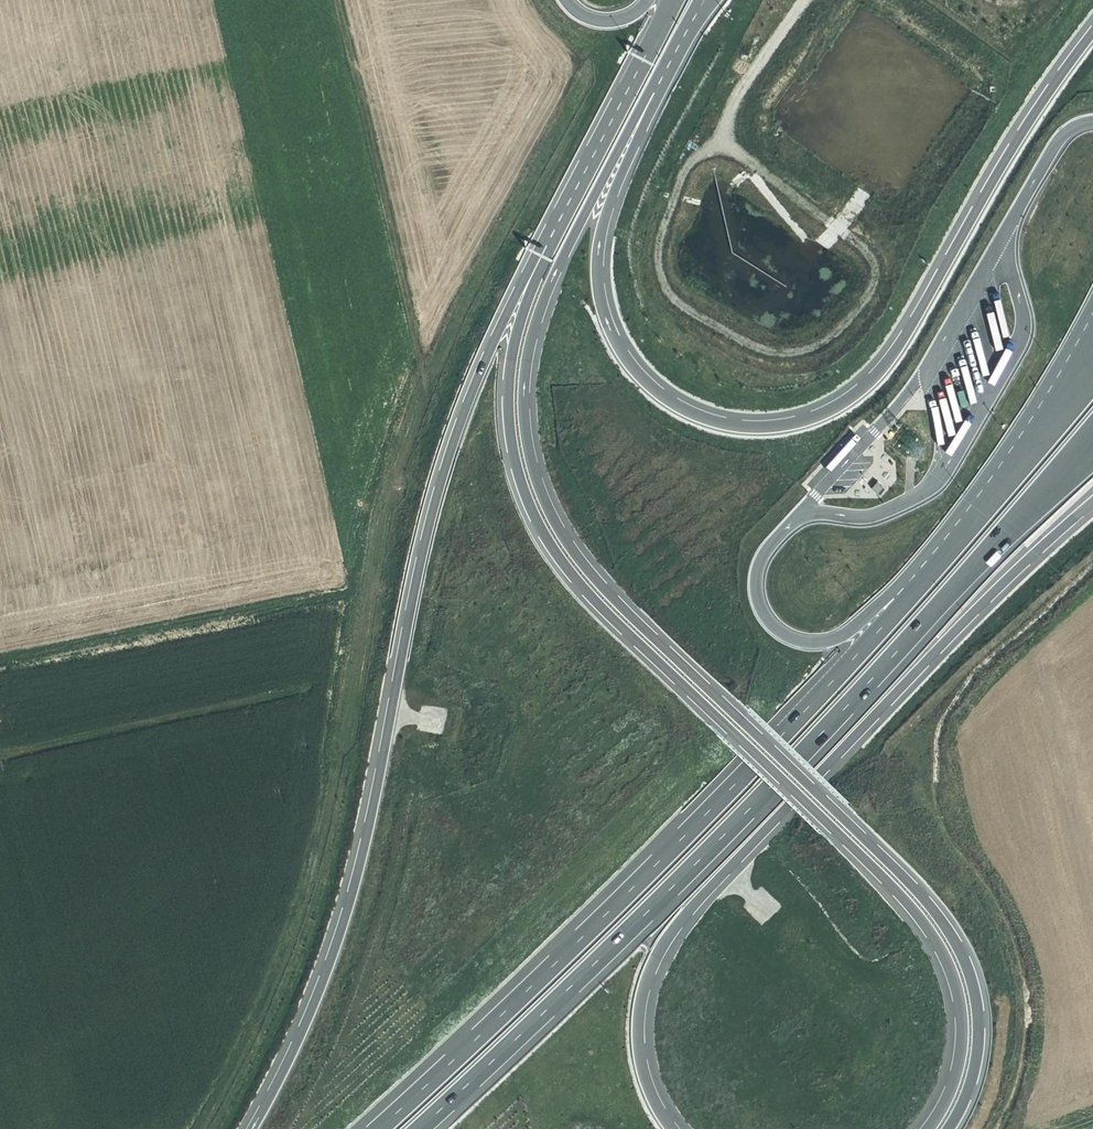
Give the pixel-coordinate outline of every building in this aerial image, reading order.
[(883,488),(877,483),(872,488),(878,494),(883,488)]
